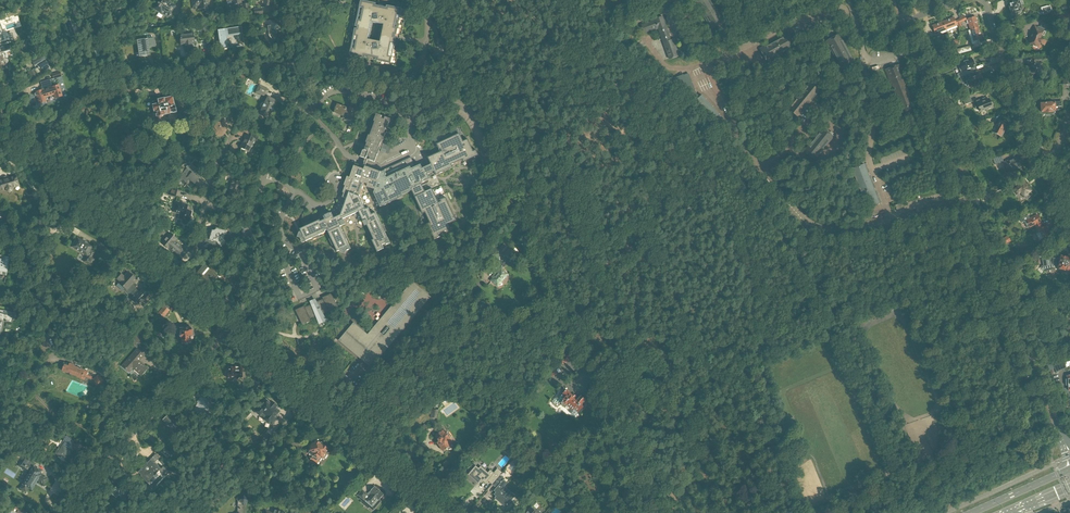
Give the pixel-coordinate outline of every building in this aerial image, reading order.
[(155,8),(165,14),(166,13),(168,14),(169,13),(174,6),(169,3),(165,0),(159,0),(157,3),(158,3),(158,4),(156,8),(155,8)] [(207,0),(192,0),(193,6),(198,5),(199,8),(205,7),(206,10),(206,16),(215,15),(215,8),(208,9),(208,7),(207,0)] [(387,6),(387,8),(374,6),(375,4),(370,3),(370,1),(366,0),(366,2),(361,1),(360,7),(358,7),(358,11),(359,11),(358,16),(357,15),(356,19),(357,20),(356,26),(358,26),(358,30),(355,30),(354,36),(353,36),(352,40),(353,40),(353,44),(351,44),(350,48),(352,48),(351,55),(355,56),(355,57),(359,58),(359,56),(364,57),(364,55),(377,58),(376,60),(381,61),(381,62),(385,63),(385,62),(390,63),(391,56),(393,57),(393,53),(392,52),(393,48),(394,48),(395,44),(393,44),(395,38),(392,37),(393,34),(395,34),(397,28),(398,28),(399,24),(397,24),(398,19),(400,20),(401,16),(399,15),(400,9),(396,8),(396,7),(392,6),(392,7),(387,6)] [(695,2),(711,29),(724,21),(711,0),(698,0),(695,2)] [(1009,7),(1012,13),(1015,12),(1018,14),(1020,13),(1022,10),(1019,0),(1017,0),(1014,1),(1012,1),(1012,2),(1012,3),(1011,4),(1010,4),(1011,6),(1009,7)] [(1038,11),(1039,15),(1052,11),(1051,5),(1041,7),(1042,10),(1038,11)] [(1057,17),(1058,23),(1069,20),(1069,13),(1057,17)] [(671,41),(665,22),(663,17),(655,19),(656,20),(642,25),(645,33),(655,29),(656,30),(659,29),(664,44),(667,51),(666,51),(668,56),(669,56),(670,58),(670,59),(679,56),(677,51),(675,45),(676,44),(675,40),(671,41)] [(943,21),(946,29),(957,25),(954,17),(943,21)] [(970,30),(979,28),(976,17),(967,19),(970,30)] [(278,27),(277,20),(270,21),(265,21),(266,28),(267,28),(268,33),(269,33),(269,36),(271,39),(270,40),(270,41),(270,42),(271,43),(273,46),(276,43),(277,43),(280,44),(283,42),(283,38),(278,32),(278,31),(278,30),(277,30),(277,28),(278,28),(278,27)] [(936,34),(946,29),(943,21),(932,26),(936,34)] [(220,49),(224,49),(244,46),(241,26),(217,30),(220,49)] [(1035,27),(1028,42),(1034,45),(1035,44),(1039,46),(1040,43),(1045,45),(1046,41),(1040,38),(1042,35),(1044,36),(1046,32),(1045,31),(1046,30),(1040,27),(1039,29),(1035,27)] [(972,44),(980,42),(979,40),(982,39),(979,28),(970,30),(968,31),(972,44)] [(193,50),(192,43),(193,43),(192,39),(193,39),(193,33),(179,35),(181,44),(184,44),(185,51),(193,50)] [(788,34),(772,42),(761,49),(760,48),(760,49),(767,62),(768,62),(767,61),(795,46),(795,47),(795,46),(788,33),(788,34)] [(827,42),(835,57),(842,69),(841,69),(842,70),(855,62),(854,62),(839,35),(840,35),(840,34),(826,41),(826,42),(827,42)] [(155,46),(153,38),(147,39),(144,39),(137,40),(138,40),(139,51),(138,51),(139,56),(147,55),(146,51),(149,50),(149,47),(155,46)] [(7,46),(0,48),(0,70),(6,68),(4,64),(6,63),(8,63),(8,61),(8,60),(7,59),(6,59),(5,59),(3,52),(10,49),(9,46),(7,46)] [(956,55),(972,51),(970,46),(957,50),(955,51),(956,55)] [(939,59),(936,52),(930,54),(934,62),(939,59)] [(45,53),(31,61),(35,67),(37,65),(47,59),(45,53)] [(34,70),(29,72),(33,79),(51,69),(48,64),(47,59),(37,65),(38,67),(34,70)] [(960,77),(974,72),(971,73),(969,68),(970,68),(971,69),(975,67),(975,66),(976,66),(973,59),(972,60),(972,59),(968,60),(967,60),(964,61),(964,62),(960,63),(960,65),(959,66),(961,71),(961,73),(957,74),(959,78),(958,78),(960,78),(960,77)] [(1026,78),(1026,77),(1036,76),(1036,68),(1040,68),(1040,63),(1034,64),(1035,65),(1025,66),(1026,78)] [(886,70),(895,93),(902,114),(916,109),(916,108),(915,108),(899,65),(885,70),(886,70)] [(960,77),(960,78),(961,81),(966,80),(966,81),(968,86),(970,86),(971,87),(975,86),(979,85),(979,84),(983,83),(982,82),(983,81),(981,75),(980,75),(980,74),(975,76),(976,77),(974,78),(972,73),(974,72),(960,77)] [(690,98),(709,119),(715,126),(723,118),(702,95),(700,98),(696,94),(689,74),(683,76),(683,75),(690,95),(690,98)] [(52,87),(49,80),(41,82),(42,87),(41,87),(40,89),(41,90),(35,92),(39,103),(46,101),(45,97),(54,94),(55,98),(62,96),(58,85),(52,87)] [(810,84),(795,102),(789,109),(798,117),(819,91),(810,84)] [(270,96),(270,95),(269,94),(267,93),(268,90),(259,85),(256,92),(265,96),(267,97),(265,102),(263,102),(261,102),(260,103),(260,105),(260,106),(260,108),(261,109),(259,114),(268,118),(271,111),(271,110),(272,108),(273,108),(276,101),(269,98),(270,96)] [(189,96),(193,93),(189,87),(184,90),(189,96)] [(159,104),(153,105),(154,111),(153,111),(153,112),(153,113),(153,114),(153,115),(154,115),(154,116),(155,116),(156,116),(157,116),(159,118),(162,117),(164,115),(175,112),(176,110),(176,108),(174,106),(171,95),(163,97),(163,99),(158,100),(159,104)] [(965,105),(972,102),(970,95),(963,98),(965,105)] [(985,100),(984,98),(977,101),(978,105),(977,106),(977,108),(977,109),(978,110),(980,110),(981,112),(982,111),(984,111),(985,111),(984,110),(988,109),(989,109),(990,109),(991,108),(992,107),(992,106),(993,106),(993,105),(993,104),(992,103),(991,103),(989,99),(985,100)] [(1062,106),(1061,102),(1050,103),(1050,102),(1046,102),(1046,103),(1041,103),(1041,112),(1045,112),(1045,113),(1053,112),(1053,111),(1056,111),(1056,107),(1062,106)] [(350,110),(346,108),(346,107),(338,104),(334,113),(339,114),(340,113),(348,116),(347,119),(351,120),(352,118),(355,119),(358,110),(351,108),(350,110)] [(219,135),(224,134),(222,131),(223,129),(224,127),(224,125),(226,124),(233,111),(226,107),(219,120),(216,121),(213,124),(215,125),(215,127),(215,129),(217,131),(215,134),(219,135)] [(384,119),(381,118),(382,116),(377,114),(374,121),(375,122),(370,136),(369,135),(366,143),(367,143),(365,150),(362,149),(360,157),(375,162),(379,151),(378,151),(382,140),(383,141),(385,133),(384,133),(387,126),(388,126),(391,119),(385,117),(384,119)] [(978,120),(973,125),(979,132),(985,127),(978,120)] [(1004,122),(1001,120),(1000,122),(999,121),(997,125),(996,125),(992,131),(1001,137),(1005,130),(1004,130),(1007,125),(1003,123),(1004,122)] [(823,128),(808,147),(804,151),(815,160),(834,136),(823,128)] [(334,245),(337,252),(340,250),(341,252),(345,254),(346,251),(351,249),(346,239),(347,239),(345,233),(343,233),(340,227),(345,225),(343,219),(358,213),(359,215),(360,215),(365,226),(367,225),(374,240),(372,241),(377,252),(384,249),(382,245),(386,244),(386,245),(390,243),(385,232),(386,232),(383,226),(382,226),(376,213),(372,215),(369,209),(366,210),(360,196),(364,183),(368,184),(367,187),(375,190),(374,193),(380,207),(404,197),(403,195),(412,191),(423,214),(425,213),(430,223),(427,224),(435,239),(440,237),(439,234),(451,229),(449,224),(457,220),(446,197),(440,200),(441,201),(439,202),(432,189),(425,192),(421,183),(428,180),(426,176),(434,172),(436,175),(449,169),(447,167),(464,159),(464,161),(476,156),(468,139),(463,141),(460,133),(437,144),(439,150),(441,149),(442,151),(428,158),(431,164),(423,168),(421,164),(416,167),(411,157),(384,170),(385,170),(382,172),(365,166),(364,170),(359,168),(359,165),(355,164),(350,178),(348,177),(347,178),(349,181),(343,198),(347,199),(342,215),(334,218),(332,213),(323,217),(325,220),(321,222),(320,220),(313,223),(312,222),(307,225),(307,226),(300,229),(301,232),(300,233),(298,237),(300,238),(303,243),(313,238),(313,239),(319,237),(318,236),(326,232),(325,231),(327,230),(331,239),(330,240),(333,245),(334,245)] [(257,140),(258,137),(252,134),(250,137),(246,135),(243,140),(244,140),(243,142),(242,142),(240,148),(248,151),(249,147),(250,148),(254,139),(257,140)] [(995,165),(1004,161),(1001,155),(993,159),(995,165)] [(1012,171),(1021,167),(1020,164),(1022,163),(1019,156),(1004,162),(1008,173),(1008,171),(1012,170),(1012,171)] [(197,169),(190,164),(189,165),(187,164),(185,164),(183,165),(181,166),(180,168),(180,170),(180,173),(182,174),(180,177),(186,182),(189,179),(194,184),(199,178),(198,178),(200,176),(197,174),(198,172),(199,173),(201,171),(197,168),(197,169)] [(864,165),(857,168),(853,169),(868,208),(879,204),(879,203),(864,165)] [(18,185),(16,176),(0,181),(0,191),(6,189),(6,190),(7,191),(9,192),(10,191),(11,190),(11,189),(11,188),(11,187),(18,185)] [(1014,190),(1012,192),(1016,196),(1018,195),(1021,192),(1021,193),(1024,197),(1025,196),(1027,198),(1027,199),(1031,196),(1033,195),(1032,194),(1030,192),(1031,191),(1030,189),(1024,181),(1014,189),(1014,190)] [(175,197),(177,189),(170,187),(168,195),(175,197)] [(26,203),(27,207),(35,205),(32,197),(24,199),(26,203)] [(183,224),(187,224),(188,221),(189,222),(189,220),(190,219),(191,217),(190,216),(192,212),(191,211),(189,208),(190,207),(190,206),(188,205),(185,204),(184,203),(182,202),(181,203),(176,201),(176,202),(177,202),(176,205),(175,204),(173,212),(180,214),(179,215),(184,217),(183,219),(182,222),(183,224)] [(0,209),(0,226),(2,225),(2,226),(4,225),(4,224),(5,224),(8,223),(9,223),(14,221),(10,217),(10,218),(0,209)] [(1028,215),(1020,219),(1022,223),(1024,222),(1027,228),(1030,227),(1035,225),(1036,228),(1042,225),(1040,222),(1041,222),(1038,215),(1030,219),(1028,215)] [(1042,225),(1036,228),(1037,231),(1038,230),(1039,232),(1036,233),(1039,240),(1051,235),(1049,231),(1047,226),(1043,228),(1042,225)] [(226,230),(216,227),(215,229),(213,230),(211,230),(209,240),(213,241),(217,242),(218,245),(221,245),(224,244),(225,241),(223,238),(224,234),(226,230)] [(185,250),(174,241),(176,239),(170,233),(161,243),(168,249),(169,248),(180,257),(185,250)] [(1008,236),(1001,240),(1005,245),(1011,241),(1008,236)] [(96,259),(92,257),(95,252),(91,249),(93,247),(87,244),(88,243),(82,240),(77,237),(71,247),(76,250),(75,250),(83,254),(87,256),(86,258),(87,259),(87,260),(88,261),(88,260),(93,263),(96,259)] [(497,270),(491,277),(492,278),(490,281),(498,287),(509,274),(503,269),(519,251),(518,250),(520,249),(515,244),(514,246),(512,245),(509,248),(504,243),(499,249),(498,249),(497,248),(494,252),(491,250),(487,255),(490,257),(494,255),(500,260),(499,264),(501,266),(501,267),(498,270),(497,270)] [(194,255),(199,249),(194,244),(189,250),(194,255)] [(7,273),(8,266),(10,267),(11,260),(9,259),(10,258),(0,256),(0,271),(7,273)] [(1042,260),(1043,265),(1044,267),(1054,265),(1055,265),(1059,266),(1058,267),(1058,269),(1069,271),(1069,258),(1061,256),(1060,258),(1057,258),(1056,259),(1052,258),(1042,260)] [(211,275),(213,271),(208,269),(204,265),(196,274),(202,279),(202,280),(208,284),(211,278),(211,277),(210,276),(210,274),(211,275)] [(127,297),(133,290),(136,287),(132,284),(133,283),(131,282),(135,278),(128,272),(124,277),(121,274),(117,279),(120,281),(119,283),(125,288),(123,291),(128,295),(127,297)] [(401,333),(431,297),(413,281),(390,308),(391,309),(369,335),(368,334),(354,322),(339,340),(371,368),(391,345),(390,345),(400,332),(401,333)] [(133,290),(127,297),(132,302),(133,300),(139,306),(141,304),(143,307),(147,302),(145,300),(149,295),(142,290),(139,293),(137,292),(136,293),(133,290)] [(338,308),(331,293),(322,298),(323,299),(305,307),(304,306),(295,310),(302,325),(311,321),(310,319),(316,317),(318,321),(325,318),(323,314),(328,311),(329,313),(338,308)] [(163,317),(169,311),(164,306),(158,313),(163,317)] [(0,310),(0,332),(1,332),(3,321),(11,322),(12,318),(15,319),(16,313),(0,310)] [(192,335),(191,327),(188,328),(188,325),(178,326),(176,328),(177,333),(180,333),(179,334),(179,336),(180,337),(180,338),(181,338),(182,344),(192,343),(192,339),(193,338),(193,337),(193,336),(192,335)] [(140,363),(138,362),(146,353),(138,345),(143,339),(137,334),(130,342),(138,349),(122,366),(127,370),(132,365),(135,368),(134,369),(140,374),(146,367),(147,369),(140,362),(140,363)] [(571,360),(567,353),(559,358),(562,365),(571,360)] [(1056,365),(1054,366),(1057,372),(1066,369),(1064,362),(1059,364),(1058,361),(1055,363),(1056,365)] [(88,372),(73,366),(73,365),(72,365),(70,365),(70,364),(69,363),(68,366),(64,365),(63,367),(63,366),(62,370),(77,376),(77,377),(84,380),(86,376),(91,378),(92,377),(86,375),(88,372)] [(555,366),(549,369),(552,376),(559,373),(557,369),(561,368),(559,363),(555,365),(555,366)] [(234,380),(235,380),(236,378),(239,378),(239,377),(241,377),(241,371),(242,371),(242,367),(234,367),(230,368),(230,370),(228,370),(228,372),(227,373),(227,378),(232,378),(233,378),(234,380)] [(93,379),(97,385),(103,381),(99,375),(93,379)] [(257,383),(250,391),(254,394),(255,395),(262,387),(261,387),(257,383)] [(565,407),(566,408),(567,406),(573,410),(574,408),(578,412),(580,411),(581,411),(582,409),(582,408),(583,407),(581,405),(583,402),(584,402),(585,401),(585,400),(581,396),(577,400),(575,398),(576,397),(573,394),(572,396),(564,389),(559,394),(560,394),(552,403),(557,408),(561,403),(561,404),(561,405),(562,406),(563,407),(564,407),(565,407)] [(215,405),(219,397),(206,391),(202,398),(203,399),(201,403),(199,402),(193,414),(199,417),(202,412),(210,416),(212,411),(211,411),(214,404),(215,405)] [(449,398),(446,394),(438,399),(440,401),(438,401),(436,407),(439,408),(441,403),(441,404),(449,398)] [(263,420),(267,423),(268,422),(270,424),(273,421),(272,420),(274,418),(273,417),(278,411),(278,410),(276,407),(275,408),(274,408),(276,406),(275,405),(274,405),(271,403),(272,403),(271,403),(272,403),(271,402),(269,403),(265,400),(264,401),(263,400),(261,403),(262,404),(260,406),(258,404),(253,409),(255,411),(254,412),(259,416),(260,414),(264,418),(263,420)] [(179,419),(171,412),(168,415),(167,415),(163,420),(171,427),(173,429),(175,429),(176,428),(177,426),(177,424),(175,423),(175,422),(179,419)] [(441,441),(437,443),(440,447),(440,448),(441,450),(442,450),(443,451),(447,448),(449,450),(453,447),(452,445),(455,443),(450,436),(447,432),(447,433),(443,429),(436,434),(441,441)] [(268,433),(262,440),(267,443),(273,437),(268,433)] [(79,451),(70,445),(74,440),(67,435),(63,441),(64,442),(60,448),(59,447),(55,453),(61,457),(62,456),(65,458),(64,460),(71,464),(79,451)] [(307,449),(306,452),(309,454),(307,456),(311,458),(309,462),(316,467),(321,457),(324,459),(327,454),(325,452),(327,448),(322,445),(323,444),(323,443),(321,442),(320,443),(319,444),(315,441),(315,442),(314,441),(313,443),(312,444),(311,443),(309,447),(311,448),(310,450),(307,449)] [(171,453),(161,445),(158,449),(168,457),(171,453)] [(34,486),(38,481),(44,485),(48,478),(40,473),(41,471),(33,466),(33,467),(28,464),(30,460),(25,457),(21,463),(24,465),(25,467),(24,469),(30,472),(24,480),(22,483),(23,483),(22,484),(23,485),(20,489),(26,492),(28,488),(32,490),(35,486),(34,486)] [(154,462),(150,459),(146,463),(147,464),(143,468),(142,468),(138,472),(141,475),(147,480),(152,475),(153,476),(160,468),(154,462)] [(492,484),(500,475),(502,472),(498,469),(494,474),(490,470),(488,473),(481,467),(479,469),(476,466),(468,475),(478,483),(481,479),(486,483),(488,480),(492,484)] [(500,475),(492,484),(496,488),(494,490),(499,494),(495,498),(505,506),(514,495),(504,487),(507,483),(504,480),(505,479),(500,475)] [(129,492),(123,487),(120,490),(119,488),(118,490),(115,487),(110,493),(116,498),(118,496),(119,496),(120,495),(123,498),(129,492)] [(379,500),(384,495),(374,487),(370,492),(371,493),(369,496),(363,490),(359,495),(364,499),(365,497),(367,498),(366,500),(372,506),(378,499),(379,500)] [(236,512),(246,512),(246,502),(247,500),(248,501),(250,499),(254,496),(250,491),(246,495),(243,493),(237,499),(238,500),(238,504),(237,511),(238,511),(238,512),(236,512)] [(539,506),(537,502),(532,508),(531,507),(526,512),(537,512),(535,511),(539,506)]
